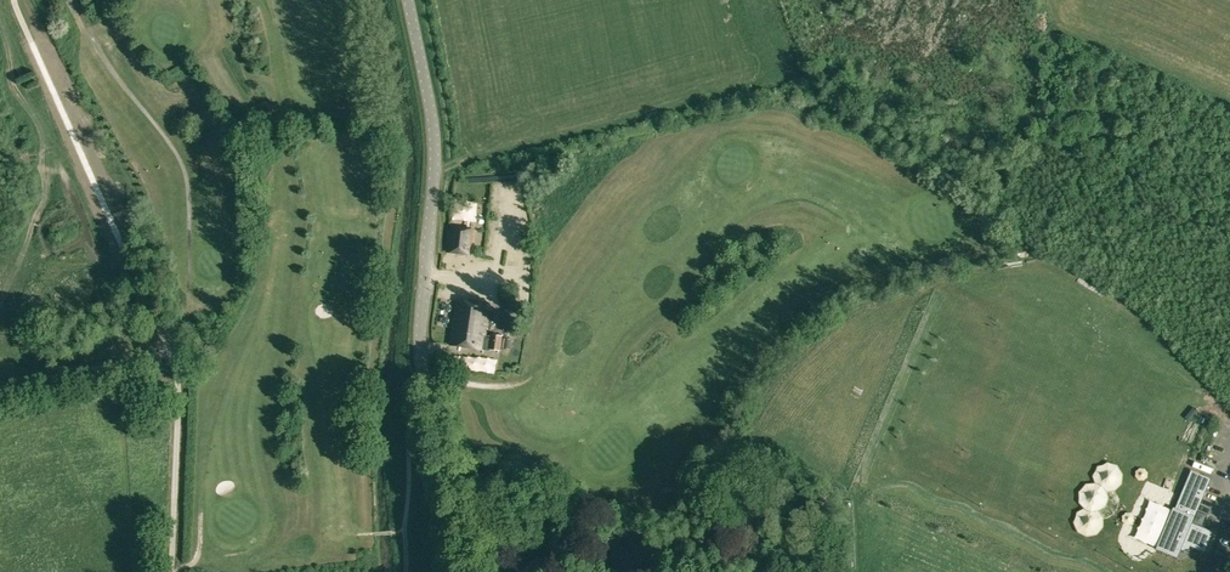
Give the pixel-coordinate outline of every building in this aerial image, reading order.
[(471,255),(474,230),(450,227),(447,252),(471,255)] [(502,329),(515,331),(519,302),(506,300),(502,329)] [(450,345),(490,351),(490,350),(500,351),(502,337),(491,335),(491,337),(485,336),(489,306),(457,301),(450,345)] [(1207,463),(1219,467),(1221,464),(1229,467),(1227,472),(1229,473),(1229,457),(1212,450),(1207,463)] [(1216,472),(1196,464),(1193,470),(1213,479),(1216,472)] [(1189,546),(1204,552),(1212,532),(1191,523),(1210,479),(1192,472),(1176,509),(1173,508),(1156,549),(1176,558),(1180,549),(1183,550),(1188,548),(1189,546)]
